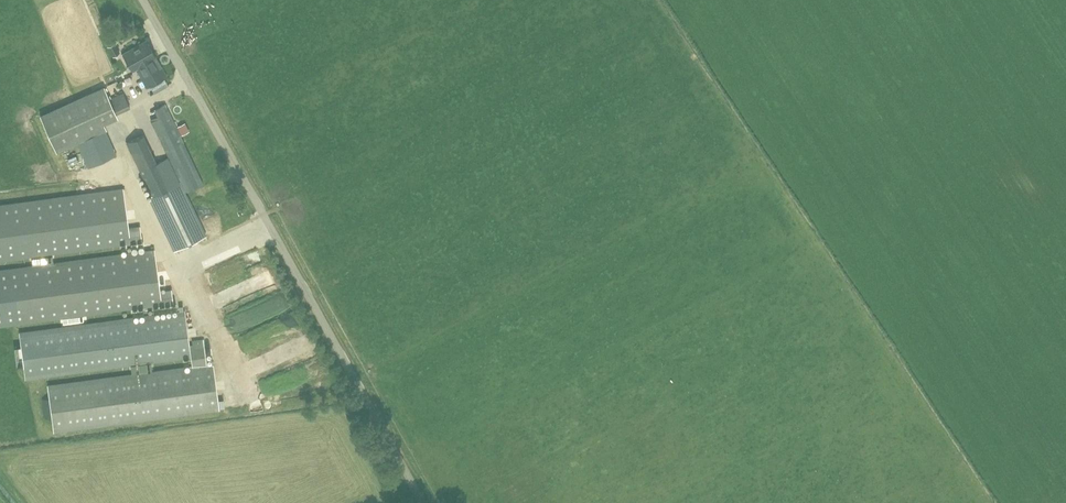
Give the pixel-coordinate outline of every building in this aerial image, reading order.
[(166,76),(146,40),(122,54),(131,71),(135,69),(147,88),(166,76)] [(76,99),(40,115),(57,152),(77,143),(88,168),(117,155),(106,130),(107,130),(103,121),(130,109),(124,94),(110,100),(104,86),(76,99)] [(185,192),(204,183),(166,104),(155,109),(158,116),(150,119),(185,192)] [(156,163),(142,134),(126,141),(152,196),(149,198),(175,251),(206,236),(170,161),(169,162),(168,158),(156,163)] [(0,205),(0,260),(141,241),(139,227),(128,229),(123,189),(0,205)] [(136,210),(128,211),(130,221),(138,220),(136,210)] [(0,269),(0,324),(1,324),(11,322),(17,322),(172,301),(170,289),(159,290),(153,249),(53,262),(52,255),(31,258),(32,265),(0,269)] [(169,270),(164,270),(163,263),(159,263),(161,279),(170,278),(169,270)] [(228,289),(220,291),(222,304),(231,302),(228,289)] [(280,293),(264,301),(271,315),(287,307),(280,293)] [(179,311),(19,332),(21,344),(24,364),(25,377),(190,355),(190,358),(191,366),(152,371),(151,363),(130,365),(132,374),(47,385),(49,397),(52,416),(53,429),(218,408),(218,407),(216,398),(216,396),(212,363),(205,364),(205,360),(203,344),(192,345),(188,346),(184,310),(183,310),(179,311)]
